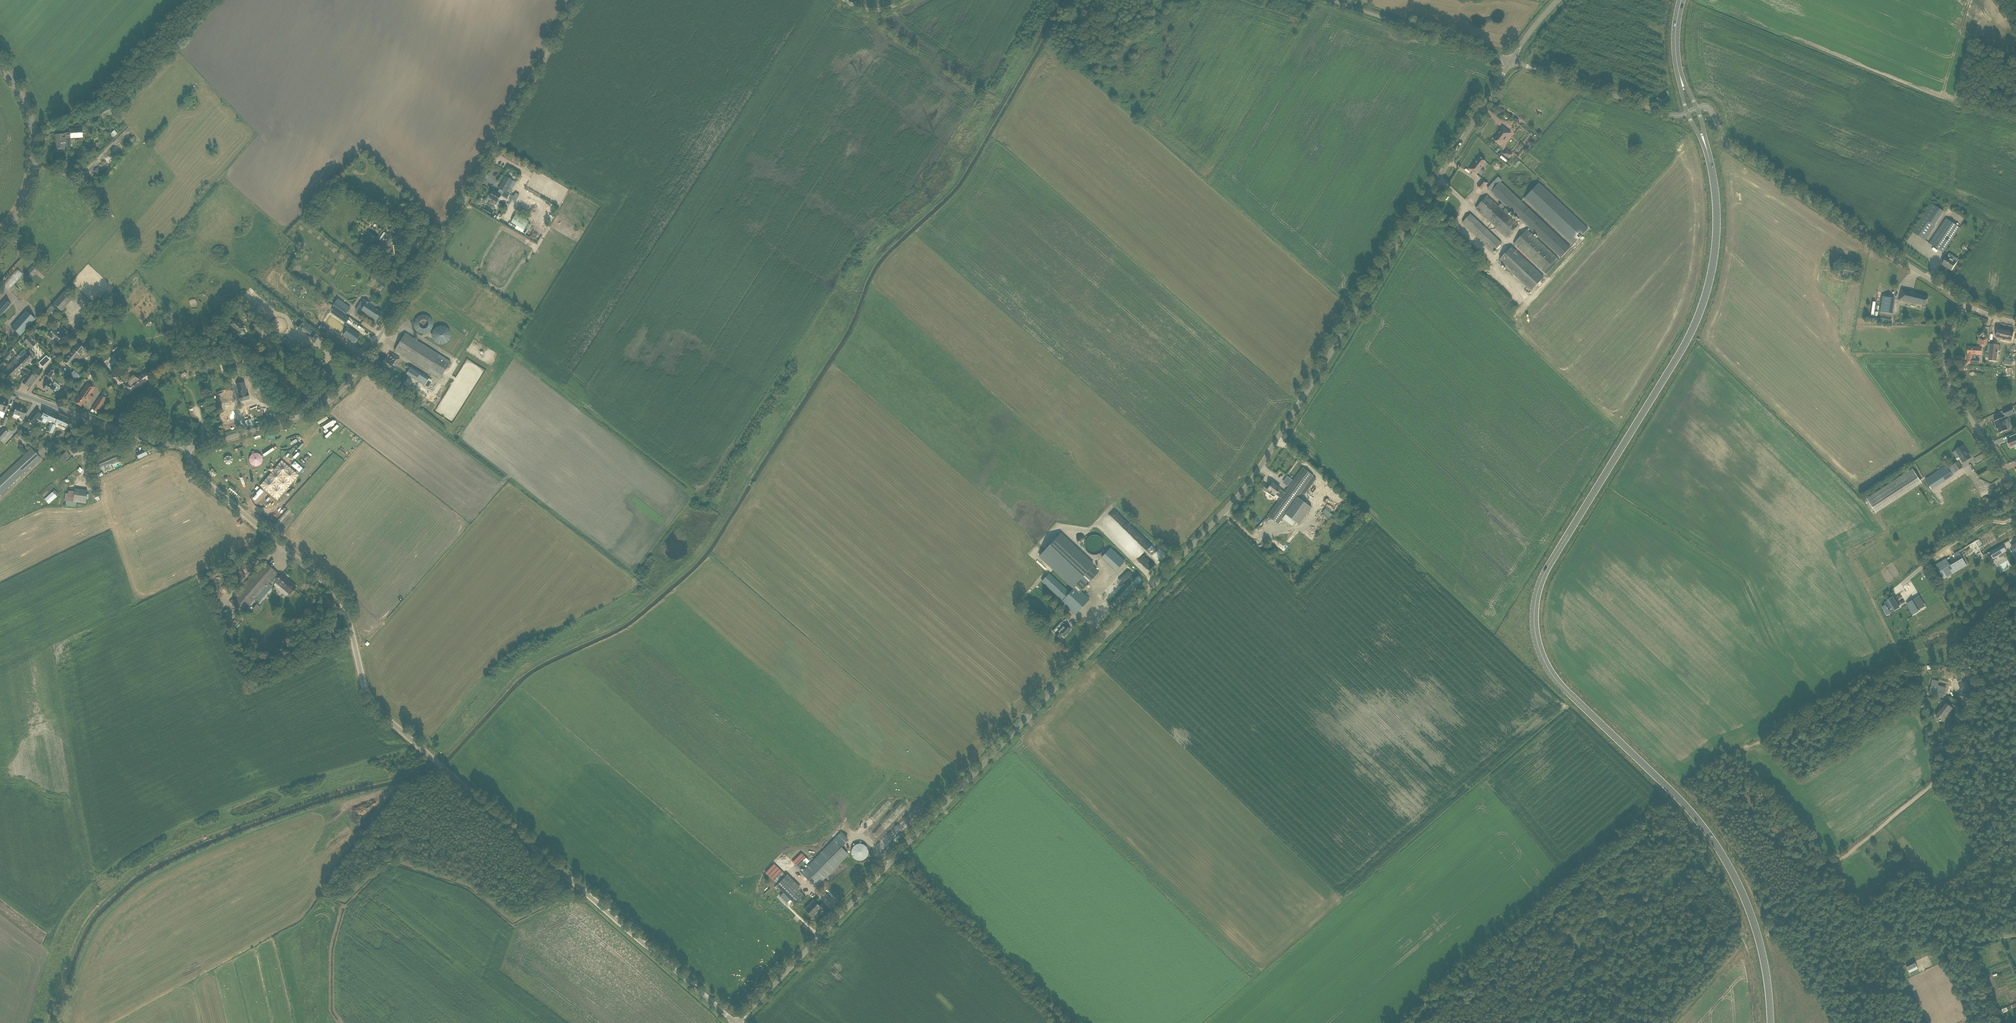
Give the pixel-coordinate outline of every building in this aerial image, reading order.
[(1498,134),(1494,140),(1501,146),(1508,137),(1511,133),(1509,132),(1507,130),(1503,127),(1501,130),(1497,134),(1498,134)] [(71,128),(71,133),(67,133),(66,133),(65,134),(56,135),(56,148),(66,148),(70,147),(69,138),(70,138),(82,138),(82,128),(71,128)] [(1503,154),(1509,159),(1513,154),(1507,149),(1503,154)] [(1469,169),(1474,173),(1477,175),(1480,170),(1486,162),(1480,157),(1475,163),(1475,162),(1469,169)] [(493,191),(490,198),(494,200),(492,203),(496,205),(497,202),(500,196),(503,198),(504,197),(508,199),(510,195),(506,193),(513,180),(510,179),(506,176),(499,189),(500,189),(497,193),(493,191)] [(1498,177),(1487,189),(1490,192),(1507,207),(1510,211),(1511,210),(1528,227),(1561,257),(1571,247),(1501,182),(1502,181),(1498,177)] [(1477,186),(1482,190),(1487,183),(1483,180),(1477,186)] [(1588,229),(1539,183),(1524,198),(1573,244),(1588,229)] [(1487,196),(1475,208),(1507,237),(1519,225),(1507,214),(1506,215),(1503,212),(1491,199),(1487,196)] [(378,201),(376,205),(384,210),(386,207),(378,201)] [(1934,225),(1944,211),(1932,203),(1913,232),(1925,240),(1935,226),(1934,225)] [(395,211),(400,215),(404,218),(407,214),(398,207),(395,211)] [(515,213),(510,222),(523,230),(528,221),(515,213)] [(1462,222),(1494,252),(1501,243),(1470,214),(1462,222)] [(1929,243),(1943,252),(1960,227),(1946,218),(1929,243)] [(389,235),(386,233),(377,246),(388,253),(392,248),(390,247),(390,245),(396,236),(395,235),(399,229),(393,225),(389,231),(391,232),(389,235)] [(1514,244),(1546,274),(1560,260),(1527,229),(1514,244)] [(362,237),(359,242),(366,246),(369,241),(362,237)] [(1500,262),(1531,291),(1544,277),(1511,247),(1500,259),(1501,260),(1500,262)] [(1942,264),(1952,270),(1958,261),(1954,259),(1953,260),(1947,256),(1942,264)] [(1838,264),(1837,274),(1856,277),(1858,267),(1838,264)] [(23,276),(29,281),(38,271),(32,265),(23,276)] [(17,269),(3,284),(9,290),(23,274),(17,269)] [(266,303),(250,287),(239,298),(253,311),(256,308),(254,306),(256,304),(258,306),(259,305),(262,307),(266,303)] [(1925,306),(1927,297),(1919,295),(1919,294),(1901,290),(1899,300),(1925,306)] [(53,304),(62,311),(73,299),(64,291),(53,304)] [(1880,312),(1892,314),(1894,298),(1882,297),(1880,312)] [(1,316),(11,305),(5,299),(0,304),(0,315),(1,316)] [(350,308),(337,299),(333,305),(346,314),(350,308)] [(362,299),(356,309),(365,315),(366,316),(369,318),(370,317),(376,321),(381,313),(375,309),(376,308),(372,305),(362,299)] [(335,308),(332,313),(346,323),(349,318),(335,308)] [(11,327),(20,336),(36,319),(26,311),(11,327)] [(427,313),(412,319),(418,335),(433,329),(427,313)] [(241,324),(242,323),(235,317),(228,325),(233,330),(233,329),(238,334),(245,328),(241,324)] [(250,325),(260,333),(263,329),(254,321),(250,325)] [(304,325),(300,321),(296,326),(301,330),(304,325)] [(329,330),(321,324),(318,328),(326,334),(329,330)] [(348,333),(345,338),(354,343),(357,338),(359,334),(348,327),(345,331),(348,333)] [(441,327),(436,328),(434,331),(433,335),(433,338),(435,341),(437,343),(439,343),(444,343),(447,340),(449,337),(449,333),(447,330),(445,328),(441,327)] [(48,336),(56,343),(63,336),(54,328),(48,336)] [(1996,338),(2012,342),(2014,332),(1998,328),(1996,338)] [(15,338),(8,332),(0,340),(0,346),(4,349),(15,338)] [(318,336),(313,332),(310,337),(314,340),(318,336)] [(394,350),(398,353),(440,379),(450,362),(405,333),(394,350)] [(194,343),(189,336),(185,340),(190,346),(194,343)] [(24,342),(31,349),(35,345),(29,337),(24,342)] [(295,340),(288,346),(293,350),(299,344),(295,340)] [(63,361),(71,368),(75,364),(81,356),(80,355),(83,351),(85,352),(89,346),(86,344),(83,347),(78,343),(73,350),(63,361)] [(1988,344),(1986,360),(1989,360),(1997,361),(1999,345),(1991,344),(1988,344)] [(1982,347),(1973,347),(1968,347),(1967,363),(1962,363),(1962,366),(1968,366),(1969,363),(1979,364),(1980,359),(1976,359),(1977,355),(1982,355),(1982,347)] [(11,368),(6,373),(12,379),(33,359),(29,356),(27,353),(22,358),(19,355),(16,358),(15,358),(8,365),(11,368)] [(197,366),(191,368),(192,372),(202,369),(198,354),(194,355),(197,366)] [(384,369),(388,372),(392,365),(395,366),(400,359),(392,354),(388,360),(385,358),(381,365),(384,367),(384,369)] [(428,389),(433,380),(407,364),(405,367),(407,368),(404,374),(428,389)] [(77,381),(83,373),(76,367),(72,372),(70,375),(77,381)] [(319,372),(323,376),(327,379),(331,374),(324,367),(319,372)] [(45,375),(49,378),(55,371),(50,368),(45,375)] [(30,388),(39,376),(31,371),(22,382),(30,388)] [(129,384),(126,386),(131,392),(146,382),(146,381),(150,378),(146,372),(142,375),(141,374),(137,377),(133,374),(130,376),(129,378),(128,379),(128,381),(128,382),(129,384)] [(113,378),(120,386),(123,382),(116,375),(113,378)] [(44,385),(46,386),(43,389),(51,395),(54,390),(55,391),(58,391),(60,388),(59,386),(58,385),(56,388),(52,385),(53,384),(48,380),(44,385)] [(90,395),(95,387),(89,382),(77,398),(75,402),(82,407),(87,399),(91,401),(93,397),(90,395)] [(236,386),(239,395),(239,396),(241,401),(249,399),(247,393),(244,384),(236,386)] [(92,409),(97,412),(106,400),(105,399),(106,398),(102,396),(101,397),(101,396),(92,409)] [(0,409),(0,412),(5,413),(7,408),(9,403),(0,400),(0,409)] [(227,405),(221,407),(223,414),(220,415),(222,419),(224,418),(225,422),(232,419),(231,416),(233,415),(232,411),(229,412),(227,405)] [(19,419),(23,420),(27,410),(16,406),(14,414),(20,416),(19,419)] [(2012,407),(2002,411),(2005,417),(2014,413),(2012,407)] [(70,421),(66,419),(58,416),(45,409),(41,417),(48,420),(47,421),(51,423),(47,431),(50,432),(52,434),(56,426),(58,426),(59,425),(67,429),(70,421)] [(28,420),(33,423),(38,417),(33,413),(28,420)] [(1999,433),(2008,430),(2003,418),(1994,421),(1997,427),(1996,427),(1998,430),(1999,433)] [(2,440),(8,433),(4,429),(0,433),(0,439),(2,440)] [(40,458),(31,449),(29,446),(28,445),(26,447),(27,448),(27,449),(29,451),(0,478),(0,495),(40,458)] [(65,450),(61,445),(53,452),(58,457),(65,450)] [(1955,451),(1953,452),(1956,458),(1959,456),(1963,462),(1966,460),(1971,457),(1970,457),(1971,456),(1969,453),(1968,454),(1963,445),(1959,448),(1955,450),(1955,451)] [(115,454),(114,450),(97,457),(98,461),(97,462),(99,467),(113,462),(118,460),(115,454)] [(148,455),(145,450),(136,454),(138,459),(148,455)] [(1952,465),(1956,472),(1963,468),(1958,461),(1952,465)] [(1925,479),(1932,489),(1953,476),(1946,465),(1925,479)] [(1283,495),(1281,498),(1268,516),(1278,524),(1286,514),(1298,497),(1302,492),(1305,494),(1316,478),(1314,476),(1303,468),(1287,490),(1283,495)] [(1898,485),(1911,476),(1909,474),(1914,471),(1912,468),(1895,480),(1898,485)] [(1283,483),(1288,486),(1292,480),(1287,476),(1283,483)] [(1266,485),(1263,489),(1271,495),(1274,497),(1275,495),(1276,495),(1281,498),(1283,495),(1279,491),(1280,489),(1273,483),(1269,488),(1266,485)] [(66,501),(65,506),(76,507),(76,502),(85,503),(85,500),(88,500),(89,495),(86,494),(87,490),(75,489),(74,492),(68,491),(68,493),(67,493),(66,493),(65,493),(64,501),(66,501)] [(48,496),(53,501),(57,497),(57,496),(59,495),(55,491),(53,493),(52,492),(48,496)] [(1298,497),(1286,514),(1292,518),(1299,524),(1312,508),(1308,504),(1298,497)] [(1330,512),(1332,510),(1326,506),(1322,513),(1330,518),(1332,514),(1330,512)] [(1972,541),(1992,531),(1988,524),(1969,534),(1972,541)] [(1060,534),(1039,556),(1073,588),(1075,586),(1081,591),(1099,572),(1092,566),(1093,565),(1060,534)] [(1099,546),(1102,546),(1102,536),(1091,536),(1092,550),(1099,550),(1099,546)] [(1161,554),(1145,540),(1141,544),(1157,559),(1161,554)] [(1116,570),(1125,561),(1110,547),(1101,556),(1116,570)] [(1946,558),(1935,564),(1943,576),(1965,563),(1962,557),(1958,559),(1957,558),(1955,560),(1955,561),(1949,564),(1946,558)] [(255,598),(268,584),(276,574),(277,573),(264,562),(234,597),(247,608),(255,598)] [(286,578),(286,577),(282,573),(279,577),(277,579),(275,582),(290,594),(296,587),(286,578)] [(1049,574),(1042,581),(1063,601),(1062,602),(1071,611),(1075,614),(1089,599),(1080,591),(1081,591),(1075,586),(1073,588),(1074,588),(1070,593),(1049,574)] [(1919,579),(1913,582),(1916,588),(1922,584),(1919,579)] [(272,587),(268,584),(255,598),(259,601),(272,587)] [(1887,607),(1884,609),(1887,615),(1891,613),(1889,610),(1892,608),(1894,611),(1900,608),(1899,606),(1901,605),(1895,596),(1894,597),(1893,596),(1887,600),(1888,600),(1884,602),(1886,605),(1887,607)] [(1916,598),(1907,604),(1913,614),(1916,613),(1915,611),(1922,608),(1916,598)] [(1939,618),(1947,614),(1938,600),(1936,601),(1935,599),(1930,601),(1934,607),(1933,608),(1939,618)] [(220,612),(224,622),(231,619),(227,609),(220,612)] [(1052,631),(1056,634),(1059,638),(1062,635),(1064,637),(1070,630),(1061,621),(1052,631)] [(1967,679),(1959,682),(1962,690),(1966,689),(1969,697),(1973,695),(1967,679)] [(1930,681),(1928,688),(1930,689),(1929,694),(1944,697),(1946,687),(1942,686),(1942,684),(1930,681)] [(1946,718),(1945,718),(1953,708),(1946,703),(1936,716),(1943,722),(1946,718)] [(800,872),(812,884),(816,888),(849,854),(833,839),(800,872)] [(851,852),(851,853),(852,854),(852,855),(852,856),(853,856),(853,857),(853,858),(854,858),(854,859),(855,859),(856,859),(856,860),(857,860),(858,860),(859,860),(860,861),(861,860),(862,860),(863,860),(864,859),(865,859),(866,858),(866,857),(867,857),(867,856),(868,855),(868,854),(868,853),(868,852),(868,851),(868,850),(868,849),(867,848),(867,847),(866,847),(866,846),(865,846),(865,845),(864,845),(863,844),(862,844),(861,844),(860,844),(859,844),(858,844),(857,844),(856,844),(856,845),(855,845),(854,846),(853,847),(852,848),(852,849),(852,850),(851,851),(851,852)] [(800,869),(809,861),(801,852),(793,860),(800,869)] [(785,877),(776,885),(784,892),(780,896),(787,903),(790,899),(794,903),(803,894),(799,891),(802,889),(787,874),(785,877)] [(806,910),(813,917),(816,914),(815,914),(821,908),(815,901),(809,907),(807,906),(804,909),(806,910)] [(1906,967),(1909,972),(1917,968),(1915,963),(1906,967)]
